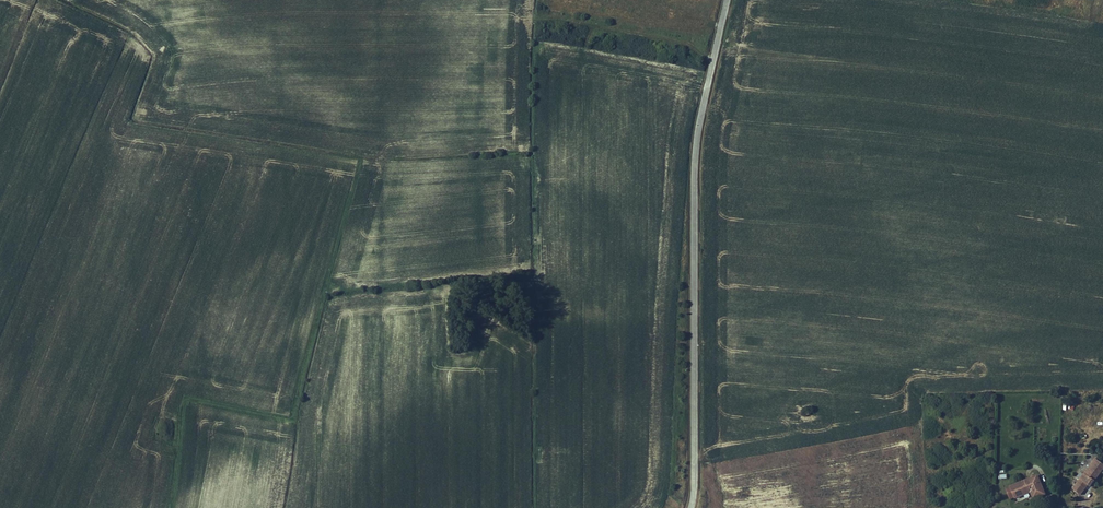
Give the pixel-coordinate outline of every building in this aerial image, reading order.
[(163,437),(166,422),(157,420),(154,435),(163,437)] [(1102,466),(1102,465),(1094,459),(1078,479),(1086,485),(1088,486),(1093,480),(1091,479),(1093,477),(1094,478),(1102,466)] [(1033,498),(1044,494),(1037,476),(1010,487),(1010,488),(1006,489),(1011,499),(1014,497),(1015,498),(1030,492),(1033,498)] [(1078,479),(1076,482),(1083,488),(1086,485),(1078,479)] [(1079,494),(1083,488),(1076,482),(1071,489),(1079,494)]
